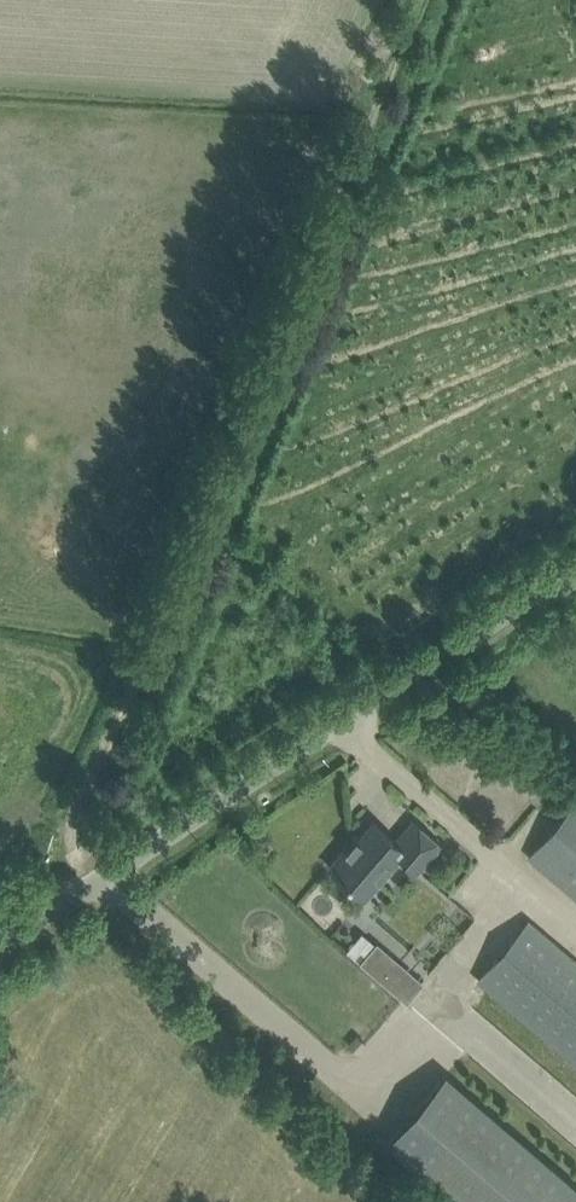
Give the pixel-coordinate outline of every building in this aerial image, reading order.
[(556,825),(529,857),(575,897),(575,801),(556,825)] [(328,865),(348,883),(373,904),(389,884),(382,878),(401,855),(418,870),(441,844),(413,821),(396,841),(371,820),(358,835),(355,833),(328,865)] [(478,980),(482,982),(575,1064),(575,962),(529,921),(478,980)] [(358,960),(405,1001),(423,980),(375,939),(358,960)] [(447,1070),(385,1142),(454,1201),(575,1201),(575,1182),(447,1070)]
